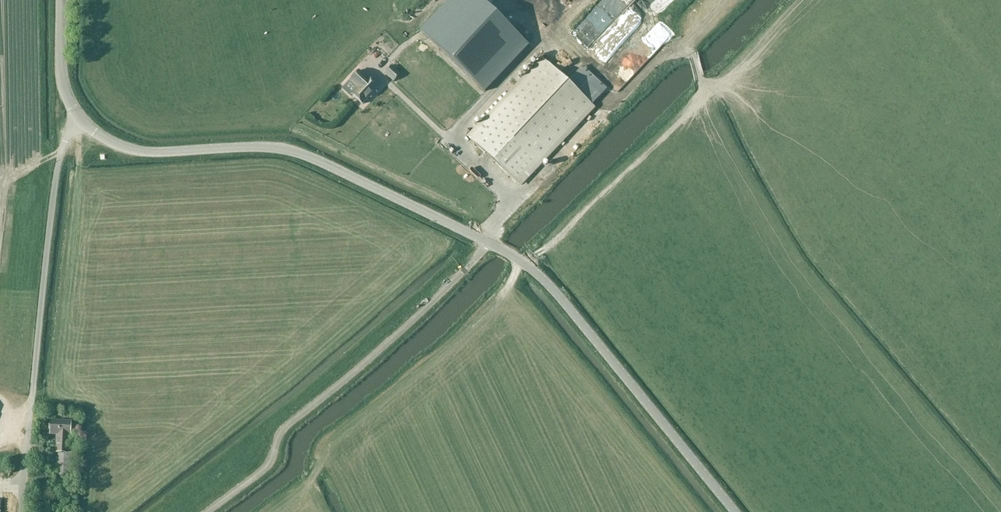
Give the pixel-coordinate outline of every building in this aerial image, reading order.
[(420,31),(485,92),(528,46),(480,0),(449,0),(420,31)] [(596,107),(547,59),(471,137),(520,185),(596,107)] [(392,66),(385,73),(394,82),(401,74),(392,66)] [(368,78),(359,69),(350,79),(358,87),(352,93),(363,104),(379,87),(369,77),(368,77),(368,78)] [(68,477),(68,472),(70,446),(68,446),(69,436),(70,436),(71,423),(51,422),(50,435),(59,435),(58,445),(56,445),(56,453),(58,453),(57,471),(58,471),(58,476),(68,477)]
